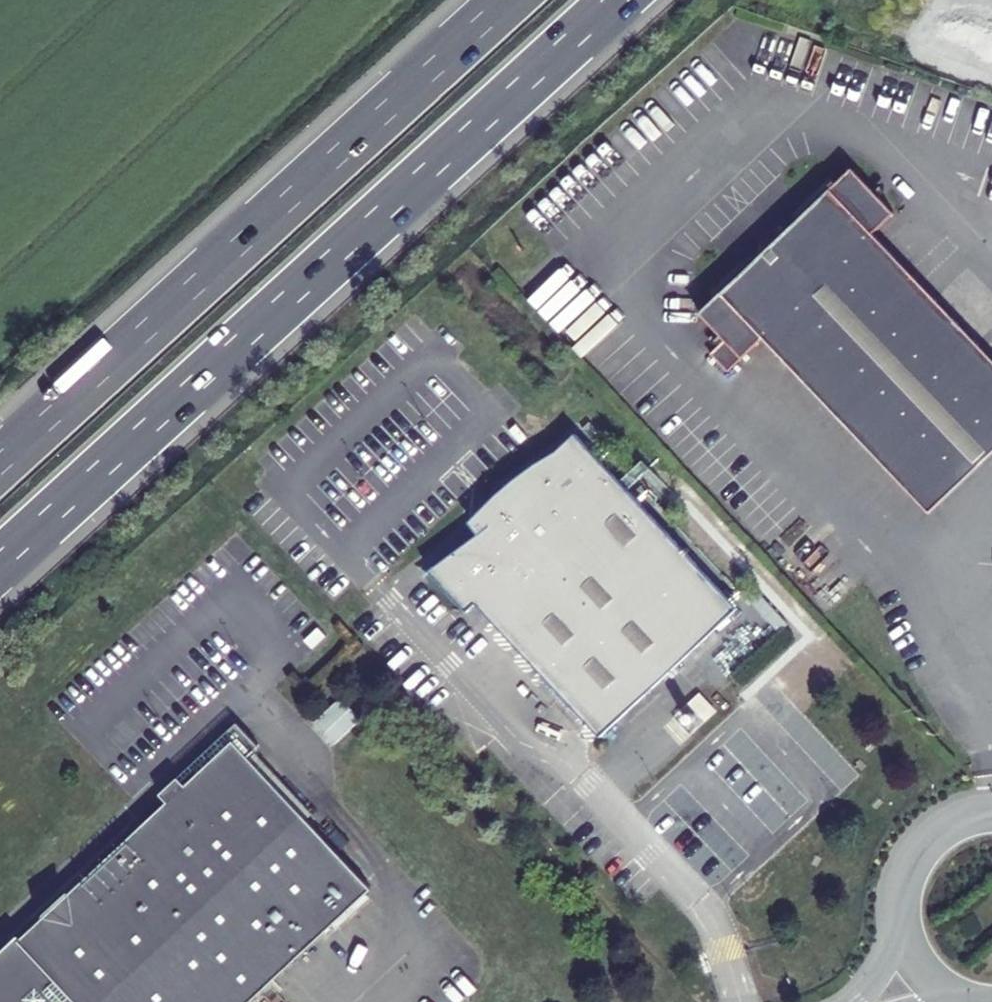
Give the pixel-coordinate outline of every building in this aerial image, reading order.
[(742,359),(764,339),(931,513),(991,454),(991,358),(873,234),(894,213),(852,169),(700,314),(742,359)] [(576,434),(557,452),(545,438),(525,453),(507,469),(489,487),(473,507),(485,520),(430,571),(468,612),(476,604),(601,737),(739,609),(576,434)] [(160,795),(167,803),(0,959),(0,1001),(252,1001),(372,889),(248,757),(259,747),(237,723),(160,795)]
